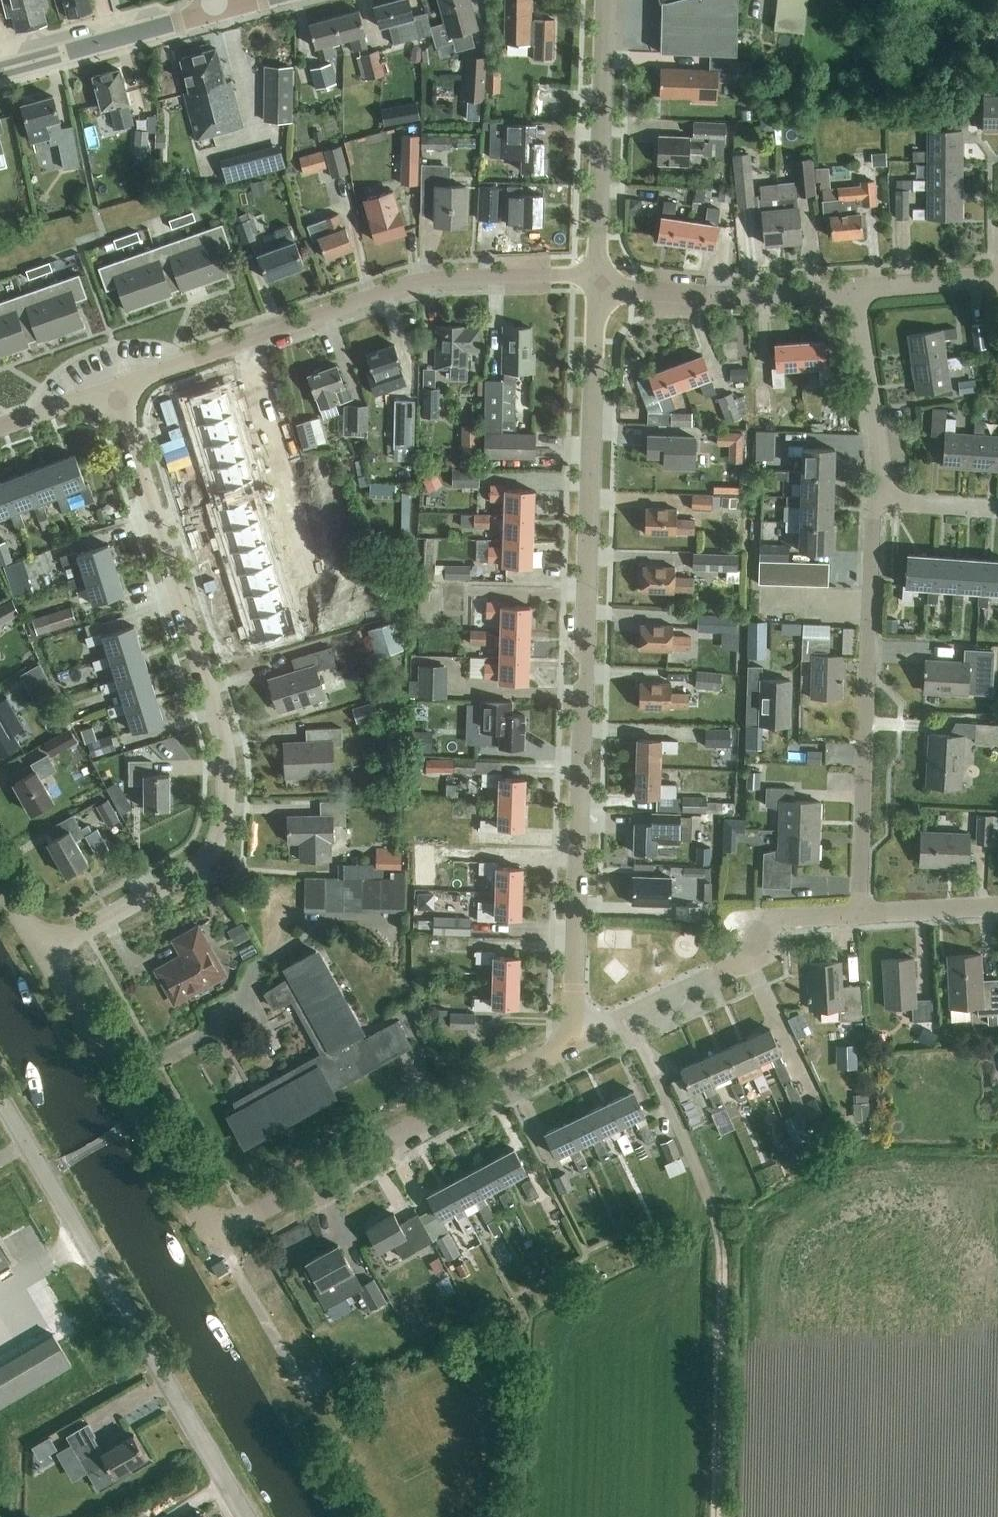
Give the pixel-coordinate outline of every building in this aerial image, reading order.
[(6,17),(12,15),(16,32),(46,24),(42,7),(48,6),(47,0),(2,0),(6,17)] [(68,18),(92,12),(89,0),(63,0),(68,18)] [(413,16),(409,0),(397,0),(374,6),(380,27),(388,25),(394,44),(432,33),(426,12),(413,16)] [(469,31),(478,28),(470,0),(438,0),(448,36),(452,35),(456,50),(473,45),(469,31)] [(531,21),(531,0),(506,0),(505,43),(534,44),(534,60),(553,60),(555,20),(534,19),(534,21),(531,21)] [(659,3),(662,2),(660,52),(736,55),(738,0),(659,0),(659,3)] [(774,30),(803,33),(807,0),(778,0),(774,30)] [(353,51),(358,50),(366,48),(367,48),(363,35),(365,34),(359,10),(334,17),(340,41),(350,38),(353,51)] [(340,41),(334,17),(309,24),(315,48),(317,47),(321,60),(334,56),(331,43),(340,41)] [(408,66),(421,62),(417,47),(404,51),(408,66)] [(366,48),(358,50),(360,56),(356,57),(361,78),(366,77),(367,80),(384,75),(378,51),(368,53),(366,48)] [(230,81),(225,83),(216,49),(180,58),(189,92),(184,93),(196,139),(229,131),(228,129),(242,126),(230,81)] [(708,70),(692,69),(660,68),(659,96),(717,99),(717,81),(735,82),(736,55),(709,54),(708,70)] [(464,101),(484,102),(487,57),(466,56),(464,101)] [(308,70),(314,90),(336,84),(330,63),(308,70)] [(267,65),(265,119),(291,119),(292,65),(267,65)] [(116,129),(124,127),(133,124),(128,103),(129,103),(120,70),(93,77),(102,110),(110,108),(116,129)] [(487,70),(486,92),(500,92),(501,71),(487,70)] [(993,97),(993,82),(983,82),(983,131),(997,131),(997,97),(993,97)] [(53,96),(22,105),(28,129),(29,128),(32,144),(50,139),(51,146),(59,144),(66,171),(82,167),(72,127),(61,130),(58,120),(59,120),(53,96)] [(401,105),(381,109),(384,125),(405,122),(401,105)] [(887,128),(902,128),(902,114),(887,115),(887,128)] [(690,136),(690,137),(690,140),(704,141),(704,137),(708,138),(708,143),(725,144),(726,123),(694,121),(693,136),(690,136)] [(544,158),(544,142),(536,142),(536,124),(530,124),(514,124),(490,123),(489,157),(514,158),(517,161),(522,161),(522,171),(533,171),(533,175),(548,176),(548,158),(544,158)] [(321,130),(312,132),(314,141),(324,139),(321,130)] [(146,156),(148,132),(136,131),(134,155),(146,156)] [(927,160),(962,160),(962,131),(927,131),(927,151),(913,151),(913,161),(927,161),(927,160)] [(166,134),(156,133),(155,147),(166,148),(166,134)] [(400,184),(416,185),(418,157),(419,137),(402,136),(400,184)] [(421,136),(421,150),(450,150),(450,136),(421,136)] [(690,140),(690,137),(658,136),(657,164),(689,165),(689,153),(703,153),(704,141),(690,140)] [(332,177),(347,173),(340,146),(325,150),(332,177)] [(231,175),(291,168),(289,150),(229,157),(231,175)] [(304,174),(326,167),(322,151),(299,157),(304,174)] [(750,153),(732,155),(737,207),(755,205),(750,153)] [(886,153),(871,154),(872,167),(887,166),(886,153)] [(795,183),(777,185),(783,243),(801,241),(796,197),(817,195),(813,158),(793,160),(795,183)] [(913,180),(913,181),(903,181),(903,190),(927,190),(927,189),(961,189),(962,160),(927,160),(927,161),(927,180),(913,180)] [(437,194),(436,224),(464,224),(465,187),(443,186),(443,165),(421,164),(421,194),(437,194)] [(861,186),(831,189),(829,168),(816,170),(818,191),(822,190),(823,201),(822,201),(824,219),(830,218),(832,238),(862,235),(860,214),(857,214),(856,206),(863,205),(863,206),(871,205),(870,182),(861,182),(861,186)] [(263,181),(250,183),(253,197),(266,195),(263,181)] [(783,243),(777,185),(760,186),(762,211),(765,244),(783,243)] [(502,189),(480,188),(478,221),(501,222),(502,189)] [(927,189),(927,190),(927,209),(913,209),(913,218),(961,219),(961,189),(927,189)] [(719,190),(718,202),(729,203),(730,191),(719,190)] [(895,219),(908,219),(909,190),(895,190),(895,219)] [(375,241),(406,232),(399,211),(393,191),(379,195),(380,198),(377,199),(376,196),(367,199),(368,202),(365,203),(370,219),(369,220),(375,241)] [(543,195),(507,195),(506,224),(542,224),(543,195)] [(629,199),(628,209),(635,210),(640,205),(641,200),(629,199)] [(686,244),(689,221),(673,219),(675,203),(664,201),(658,240),(686,244)] [(705,224),(689,221),(686,244),(713,249),(719,209),(708,208),(705,224)] [(192,212),(180,216),(183,225),(195,221),(192,212)] [(256,239),(255,236),(259,234),(252,218),(249,220),(246,213),(233,218),(242,244),(256,239)] [(343,228),(338,215),(308,226),(313,239),(318,238),(325,258),(353,248),(345,228),(343,228)] [(183,225),(180,216),(168,220),(172,229),(183,225)] [(222,224),(185,237),(202,284),(227,276),(218,252),(230,247),(222,224)] [(295,242),(294,242),(288,226),(275,230),(281,247),(258,255),(267,280),(304,266),(295,242)] [(136,231),(125,235),(128,244),(140,240),(136,231)] [(128,244),(125,235),(113,239),(116,248),(128,244)] [(185,237),(160,246),(177,293),(202,284),(185,237)] [(160,246),(135,255),(151,302),(177,293),(160,246)] [(135,255),(98,268),(106,291),(118,287),(126,311),(151,302),(135,255)] [(49,262),(37,266),(40,275),(52,271),(49,262)] [(40,275),(37,266),(25,270),(28,279),(40,275)] [(79,274),(42,288),(58,335),(84,326),(75,302),(87,298),(79,274)] [(42,288),(17,296),(33,344),(58,335),(42,288)] [(0,302),(0,329),(8,352),(33,344),(17,296),(0,302)] [(988,348),(984,324),(971,326),(974,350),(988,348)] [(467,370),(468,351),(479,351),(480,329),(463,328),(463,327),(436,326),(435,369),(450,369),(450,372),(446,372),(446,378),(450,378),(450,380),(467,381),(467,370)] [(535,457),(535,434),(514,433),(515,372),(533,373),(534,354),(530,354),(531,328),(503,328),(502,372),(504,372),(504,381),(485,381),(484,456),(535,457)] [(946,359),(943,340),(957,337),(956,328),(907,335),(912,364),(946,359)] [(8,352),(0,329),(0,355),(8,352)] [(824,341),(799,343),(801,368),(818,366),(819,384),(831,384),(830,365),(825,365),(824,341)] [(801,368),(799,343),(775,345),(776,368),(771,369),(773,388),(785,387),(783,369),(801,368)] [(394,345),(366,355),(372,371),(367,373),(374,394),(405,383),(399,367),(402,366),(394,345)] [(979,359),(983,366),(993,361),(990,354),(979,359)] [(676,365),(684,387),(699,382),(705,397),(716,393),(702,356),(676,365)] [(960,357),(946,359),(912,364),(916,393),(950,388),(947,368),(961,366),(960,357)] [(337,365),(308,375),(320,408),(324,419),(339,414),(335,402),(339,401),(340,403),(354,398),(349,384),(344,386),(337,365)] [(684,387),(676,365),(649,375),(663,412),(674,408),(669,393),(684,387)] [(747,367),(730,368),(731,381),(747,380),(747,367)] [(435,369),(423,369),(423,389),(421,389),(421,417),(439,417),(439,389),(435,389),(435,369)] [(959,394),(977,391),(975,379),(957,382),(959,394)] [(757,413),(770,412),(769,388),(755,389),(757,413)] [(259,394),(262,403),(275,399),(272,390),(259,394)] [(195,426),(232,414),(225,391),(188,403),(195,426)] [(718,398),(727,423),(741,418),(740,414),(748,411),(742,396),(734,399),(732,393),(718,398)] [(393,396),(393,416),(398,416),(398,427),(411,428),(411,416),(413,416),(414,396),(393,396)] [(265,413),(278,409),(275,399),(262,403),(265,413)] [(367,431),(368,405),(348,405),(344,406),(343,436),(367,437),(367,431)] [(932,436),(945,437),(946,418),(947,410),(933,409),(932,436)] [(692,426),(692,413),(647,413),(647,425),(692,426)] [(232,414),(195,426),(202,448),(239,436),(232,414)] [(974,435),(955,433),(955,419),(946,418),(945,437),(943,467),(972,469),(974,435)] [(316,446),(309,420),(295,424),(302,449),(316,446)] [(972,469),(997,471),(997,436),(983,435),(984,421),(975,420),(974,435),(972,469)] [(836,433),(836,422),(808,422),(808,433),(836,433)] [(748,459),(749,429),(723,428),(722,442),(734,443),(733,459),(748,459)] [(281,437),(284,446),(297,442),(294,433),(281,437)] [(648,435),(647,456),(664,457),(664,467),(693,467),(694,437),(680,437),(680,436),(648,435)] [(239,436),(202,448),(208,469),(246,458),(239,436)] [(284,446),(287,456),(300,452),(297,442),(284,446)] [(755,445),(755,460),(774,460),(773,445),(755,445)] [(801,474),(834,475),(834,449),(803,448),(803,446),(788,446),(788,456),(802,456),(802,471),(801,474)] [(62,494),(65,493),(79,488),(85,504),(94,501),(88,483),(85,484),(74,455),(51,464),(62,494)] [(208,469),(215,492),(252,481),(246,458),(208,469)] [(62,494),(51,464),(27,472),(38,503),(42,501),(56,496),(62,513),(71,509),(65,493),(62,494)] [(452,487),(479,488),(479,470),(453,469),(452,487)] [(787,471),(787,472),(775,472),(775,480),(787,480),(787,481),(801,481),(801,497),(801,500),(833,501),(834,475),(801,474),(802,471),(787,471)] [(38,503),(27,472),(3,481),(15,511),(19,510),(33,505),(39,521),(48,518),(42,501),(38,503)] [(3,481),(0,482),(0,517),(9,513),(16,530),(25,526),(19,510),(15,511),(3,481)] [(369,485),(369,498),(383,499),(396,499),(396,488),(397,486),(384,485),(369,485)] [(504,515),(533,516),(534,490),(506,490),(506,486),(490,485),(490,501),(505,501),(504,515)] [(725,486),(725,494),(742,495),(742,486),(725,486)] [(335,488),(323,491),(325,501),(338,497),(335,488)] [(691,511),(712,511),(712,510),(721,511),(721,506),(722,499),(713,499),(713,496),(692,495),(691,511)] [(801,500),(801,497),(786,496),(786,506),(800,507),(800,522),(800,525),(832,526),(833,501),(801,500)] [(338,497),(325,501),(328,511),(341,507),(338,497)] [(722,499),(721,506),(736,507),(736,498),(722,497),(722,499)] [(214,509),(221,532),(258,521),(251,498),(214,509)] [(645,508),(644,534),(676,534),(676,533),(694,534),(695,520),(676,519),(677,509),(645,508)] [(474,513),(473,528),(489,528),(490,514),(474,513)] [(533,516),(504,515),(504,520),(499,520),(498,529),(504,529),(503,541),(532,541),(533,516)] [(221,532),(227,554),(264,543),(258,521),(221,532)] [(800,525),(800,522),(785,521),(785,531),(800,532),(799,551),(831,552),(832,526),(800,525)] [(351,538),(348,529),(335,533),(339,542),(351,538)] [(342,552),(354,548),(351,538),(339,542),(342,552)] [(0,543),(0,565),(12,561),(5,541),(0,543)] [(503,547),(488,547),(476,546),(475,562),(503,562),(503,566),(531,567),(532,541),(503,541),(503,547)] [(304,542),(288,547),(296,575),(312,570),(304,542)] [(227,554),(234,576),(271,564),(264,543),(227,554)] [(759,544),(759,560),(788,561),(788,545),(759,544)] [(85,578),(116,569),(108,545),(79,554),(78,551),(60,557),(63,565),(80,560),(84,575),(85,578)] [(693,552),(692,570),(737,571),(738,554),(693,552)] [(930,588),(933,556),(907,554),(905,585),(903,585),(902,601),(912,601),(913,587),(928,588),(930,588)] [(930,588),(928,588),(927,602),(937,603),(938,589),(953,590),(956,590),(958,558),(933,556),(930,588)] [(956,590),(953,590),(952,604),(962,605),(963,590),(979,592),(981,592),(983,560),(958,558),(956,590)] [(979,592),(978,606),(987,607),(989,592),(997,593),(997,561),(983,560),(981,592),(979,592)] [(759,561),(758,584),(770,584),(771,562),(759,561)] [(771,562),(770,584),(782,585),(782,562),(771,562)] [(794,562),(782,562),(782,585),(793,585),(794,562)] [(806,563),(794,562),(793,585),(805,585),(806,563)] [(817,563),(806,563),(805,585),(816,586),(817,563)] [(829,563),(817,563),(816,586),(828,586),(829,563)] [(234,576),(241,598),(278,586),(271,564),(234,576)] [(468,579),(468,565),(444,565),(444,579),(468,579)] [(434,579),(434,567),(425,566),(424,579),(434,579)] [(693,578),(674,578),(675,567),(643,566),(642,592),(674,593),(674,591),(692,592),(693,578)] [(85,578),(84,575),(67,580),(70,589),(87,584),(93,603),(123,593),(116,569),(85,578)] [(365,584),(362,574),(349,578),(352,588),(365,584)] [(368,594),(365,584),(352,588),(355,597),(368,594)] [(241,598),(248,620),(285,608),(278,586),(241,598)] [(433,586),(419,586),(419,603),(433,603),(433,586)] [(442,586),(442,598),(463,598),(463,586),(442,586)] [(462,610),(462,599),(443,599),(443,610),(462,610)] [(20,615),(11,600),(0,606),(0,626),(20,615)] [(501,632),(529,633),(530,607),(502,606),(502,603),(486,602),(486,617),(501,618),(501,632)] [(71,606),(26,621),(31,636),(37,634),(37,635),(76,623),(71,606)] [(248,620),(255,642),(292,631),(285,608),(248,620)] [(696,615),(696,631),(737,631),(737,615),(696,615)] [(898,620),(887,619),(886,631),(897,632),(898,620)] [(104,635),(99,621),(84,625),(88,637),(85,638),(88,646),(105,641),(109,656),(110,659),(141,650),(133,626),(104,635)] [(367,630),(376,658),(404,649),(395,621),(367,630)] [(767,623),(747,622),(747,652),(766,652),(767,623)] [(803,624),(803,639),(802,659),(812,660),(811,698),(840,698),(842,656),(828,655),(829,639),(817,639),(818,624),(803,624)] [(672,651),(672,650),(690,650),(690,637),(672,636),(673,626),(641,625),(640,650),(672,651)] [(470,645),(485,645),(486,630),(470,630),(470,645)] [(529,633),(501,632),(500,636),(495,636),(495,645),(500,645),(500,657),(528,658),(529,633)] [(324,698),(316,671),(335,665),(330,647),(291,659),(295,671),(268,679),(279,712),(324,698)] [(110,659),(109,656),(92,661),(95,670),(112,665),(116,680),(118,683),(148,674),(141,650),(110,659)] [(968,663),(926,661),(924,691),(967,694),(968,675),(991,676),(993,652),(969,651),(968,663)] [(528,658),(500,657),(500,664),(484,663),(484,679),(499,679),(499,683),(527,684),(528,658)] [(26,670),(43,705),(63,695),(46,660),(26,670)] [(417,698),(447,699),(448,666),(418,665),(417,698)] [(747,697),(746,725),(760,725),(789,726),(790,680),(762,679),(762,666),(748,666),(747,697)] [(717,689),(719,673),(696,671),(695,687),(717,689)] [(118,683),(116,680),(100,685),(102,694),(119,689),(124,703),(125,707),(156,697),(148,674),(118,683)] [(670,709),(670,707),(688,708),(689,694),(671,694),(671,683),(639,683),(638,708),(670,709)] [(6,696),(0,699),(0,755),(19,744),(12,731),(23,725),(6,696)] [(125,707),(124,703),(107,709),(110,717),(127,712),(132,731),(163,722),(156,697),(125,707)] [(352,708),(357,724),(385,715),(380,700),(352,708)] [(512,701),(480,700),(479,732),(499,732),(498,746),(523,747),(524,715),(512,715),(512,701)] [(949,735),(930,734),(927,786),(960,788),(963,736),(968,737),(974,738),(974,742),(997,744),(997,725),(955,722),(949,735)] [(43,743),(51,757),(77,742),(69,728),(43,743)] [(84,731),(92,757),(115,750),(111,735),(96,739),(93,728),(84,731)] [(285,776),(307,775),(307,776),(333,775),(332,746),(342,746),(341,728),(305,730),(306,742),(284,743),(285,776)] [(704,729),(704,746),(728,747),(729,729),(704,729)] [(432,732),(412,730),(411,751),(431,753),(432,732)] [(636,768),(660,769),(661,752),(677,753),(677,741),(637,740),(636,768)] [(809,765),(822,765),(823,751),(809,751),(809,765)] [(428,755),(411,755),(411,770),(428,770),(428,755)] [(32,764),(36,771),(14,783),(31,813),(53,801),(40,778),(55,769),(47,756),(32,764)] [(475,775),(475,760),(432,759),(432,772),(454,772),(454,774),(475,775)] [(169,775),(151,775),(151,761),(129,761),(129,784),(144,784),(144,809),(169,809),(169,775)] [(660,769),(636,768),(636,796),(675,797),(676,786),(659,785),(660,769)] [(747,771),(746,788),(760,789),(760,772),(747,771)] [(499,803),(524,804),(524,779),(501,778),(501,774),(482,773),(481,786),(499,786),(499,803)] [(461,782),(446,782),(446,797),(460,798),(461,782)] [(779,830),(819,831),(820,802),(793,801),(794,788),(766,787),(765,805),(779,809),(779,830)] [(121,814),(132,808),(125,795),(114,801),(121,814)] [(682,797),(682,812),(722,813),(722,812),(735,812),(735,802),(706,802),(706,797),(682,797)] [(107,799),(95,806),(107,827),(119,820),(107,799)] [(320,815),(287,816),(288,842),(300,842),(300,860),(331,860),(330,842),(333,842),(333,825),(345,825),(345,801),(320,802),(320,815)] [(524,804),(499,803),(498,820),(480,820),(480,832),(499,832),(499,827),(523,828),(524,804)] [(635,823),(634,852),(656,853),(656,842),(671,843),(679,843),(679,841),(680,813),(652,813),(652,824),(635,823)] [(713,814),(701,814),(700,823),(713,823),(713,814)] [(992,845),(992,836),(997,837),(997,816),(994,816),(994,815),(977,814),(975,844),(992,845)] [(53,827),(58,837),(47,843),(66,876),(88,863),(74,840),(83,835),(73,816),(53,827)] [(819,831),(779,830),(778,850),(763,853),(762,887),(790,888),(791,859),(818,860),(819,831)] [(723,850),(736,851),(737,831),(723,831),(723,850)] [(952,865),(952,867),(967,868),(969,834),(921,832),(920,864),(952,865)] [(375,869),(401,870),(402,855),(392,854),(392,849),(376,848),(375,869)] [(452,862),(452,848),(428,848),(428,862),(452,862)] [(700,865),(710,865),(710,848),(701,848),(700,865)] [(639,860),(638,870),(657,872),(658,862),(639,860)] [(496,892),(521,893),(521,868),(498,867),(498,863),(479,862),(478,874),(496,874),(496,892)] [(338,864),(338,878),(383,877),(382,870),(374,870),(373,864),(338,864)] [(704,876),(704,867),(683,866),(683,876),(704,876)] [(390,879),(384,879),(384,912),(404,912),(405,871),(390,871),(390,879)] [(633,876),(632,904),(669,905),(670,877),(633,876)] [(324,878),(304,878),(304,911),(324,911),(324,878)] [(344,912),(344,878),(324,878),(324,911),(344,912)] [(344,912),(364,912),(364,878),(344,878),(344,912)] [(384,912),(384,879),(364,878),(364,912),(384,912)] [(436,904),(435,890),(423,891),(424,905),(436,904)] [(520,917),(521,893),(496,892),(495,902),(478,902),(477,921),(496,921),(496,917),(520,917)] [(701,919),(701,906),(675,905),(675,919),(701,919)] [(433,916),(432,934),(470,936),(471,918),(433,916)] [(242,923),(227,931),(235,945),(249,937),(242,923)] [(207,943),(198,927),(173,941),(182,955),(180,960),(172,958),(171,961),(158,969),(157,973),(172,1000),(178,1001),(186,997),(187,991),(202,983),(208,984),(221,977),(223,971),(216,960),(211,958),(203,945),(207,943)] [(290,977),(265,993),(273,1008),(292,999),(322,1054),(234,1102),(238,1111),(228,1116),(243,1144),(334,1093),(331,1088),(346,1079),(347,1081),(410,1046),(397,1021),(363,1040),(359,1034),(361,1033),(316,951),(285,968),(290,977)] [(493,981),(518,982),(519,957),(495,957),(495,952),(476,951),(475,963),(493,964),(493,981)] [(982,979),(980,954),(947,956),(950,1008),(951,1008),(951,1021),(969,1020),(969,1007),(977,1006),(977,1015),(987,1015),(988,1025),(997,1024),(997,1014),(997,979),(982,979)] [(883,960),(885,1008),(912,1006),(913,1021),(933,1020),(931,999),(915,1000),(913,958),(883,960)] [(859,989),(841,990),(840,962),(809,964),(810,983),(808,983),(810,1009),(847,1007),(848,1020),(861,1019),(859,989)] [(518,982),(493,981),(492,999),(474,998),(474,1010),(493,1011),(493,1006),(517,1006),(518,982)] [(448,1010),(439,1009),(439,1021),(448,1021),(448,1010)] [(450,1013),(450,1028),(475,1029),(475,1013),(450,1013)] [(922,1028),(917,1039),(932,1047),(938,1036),(922,1028)] [(770,1029),(747,1039),(758,1063),(770,1057),(782,1083),(791,1079),(780,1053),(770,1029)] [(758,1063),(747,1039),(725,1049),(736,1073),(749,1067),(760,1092),(769,1088),(758,1063)] [(861,1042),(841,1043),(842,1066),(862,1065),(861,1042)] [(714,1082),(736,1073),(725,1049),(703,1059),(714,1082)] [(714,1082),(703,1059),(681,1069),(691,1092),(705,1086),(716,1111),(725,1107),(714,1082)] [(740,1081),(731,1085),(738,1102),(747,1098),(740,1081)] [(621,1125),(622,1125),(634,1119),(646,1144),(655,1140),(643,1115),(644,1115),(633,1091),(610,1102),(621,1125)] [(868,1094),(853,1095),(854,1120),(869,1120),(868,1094)] [(802,1127),(804,1131),(806,1130),(809,1135),(816,1131),(814,1126),(815,1126),(819,1133),(831,1127),(816,1098),(793,1109),(802,1127)] [(621,1125),(610,1102),(589,1112),(600,1136),(621,1125)] [(600,1136),(589,1112),(567,1122),(578,1146),(591,1140),(603,1164),(612,1160),(600,1136)] [(578,1146),(567,1122),(545,1133),(556,1156),(569,1150),(581,1175),(590,1170),(578,1146)] [(802,1127),(789,1133),(794,1143),(807,1136),(804,1131),(802,1127)] [(624,1154),(633,1150),(625,1133),(616,1137),(624,1154)] [(672,1138),(660,1143),(668,1163),(681,1157),(672,1138)] [(642,1145),(635,1148),(639,1158),(647,1155),(642,1145)] [(513,1149),(492,1160),(503,1184),(526,1172),(513,1149)] [(503,1184),(492,1160),(471,1172),(482,1195),(503,1184)] [(471,1172),(450,1183),(461,1206),(473,1200),(486,1224),(495,1219),(482,1195),(471,1172)] [(573,1189),(565,1172),(552,1178),(560,1195),(573,1189)] [(538,1195),(530,1180),(521,1184),(530,1200),(538,1195)] [(460,1254),(441,1217),(452,1211),(465,1235),(474,1230),(461,1206),(450,1183),(427,1195),(434,1206),(419,1216),(433,1241),(436,1239),(447,1261),(460,1254)] [(516,1207),(508,1192),(499,1196),(508,1212),(516,1207)] [(565,1216),(555,1197),(542,1203),(552,1223),(565,1216)] [(418,1214),(399,1224),(394,1214),(367,1229),(379,1250),(394,1242),(403,1257),(433,1240),(419,1216),(418,1214)] [(495,1219),(486,1224),(493,1236),(502,1231),(495,1219)] [(0,1245),(0,1266),(9,1260),(0,1245)] [(361,1285),(352,1270),(338,1245),(307,1262),(320,1285),(313,1288),(325,1309),(359,1290),(370,1310),(386,1301),(374,1278),(361,1285)] [(437,1257),(429,1262),(435,1273),(444,1269),(437,1257)] [(277,1279),(264,1258),(245,1269),(258,1291),(277,1279)] [(215,1273),(224,1268),(219,1259),(210,1264),(215,1273)] [(455,1281),(470,1273),(464,1261),(448,1269),(455,1281)] [(70,1366),(52,1335),(0,1366),(0,1407),(70,1366)] [(133,1435),(102,1453),(93,1437),(95,1436),(88,1424),(66,1437),(97,1490),(130,1471),(128,1467),(145,1457),(133,1435)] [(44,1462),(59,1454),(51,1439),(36,1447),(44,1462)]
